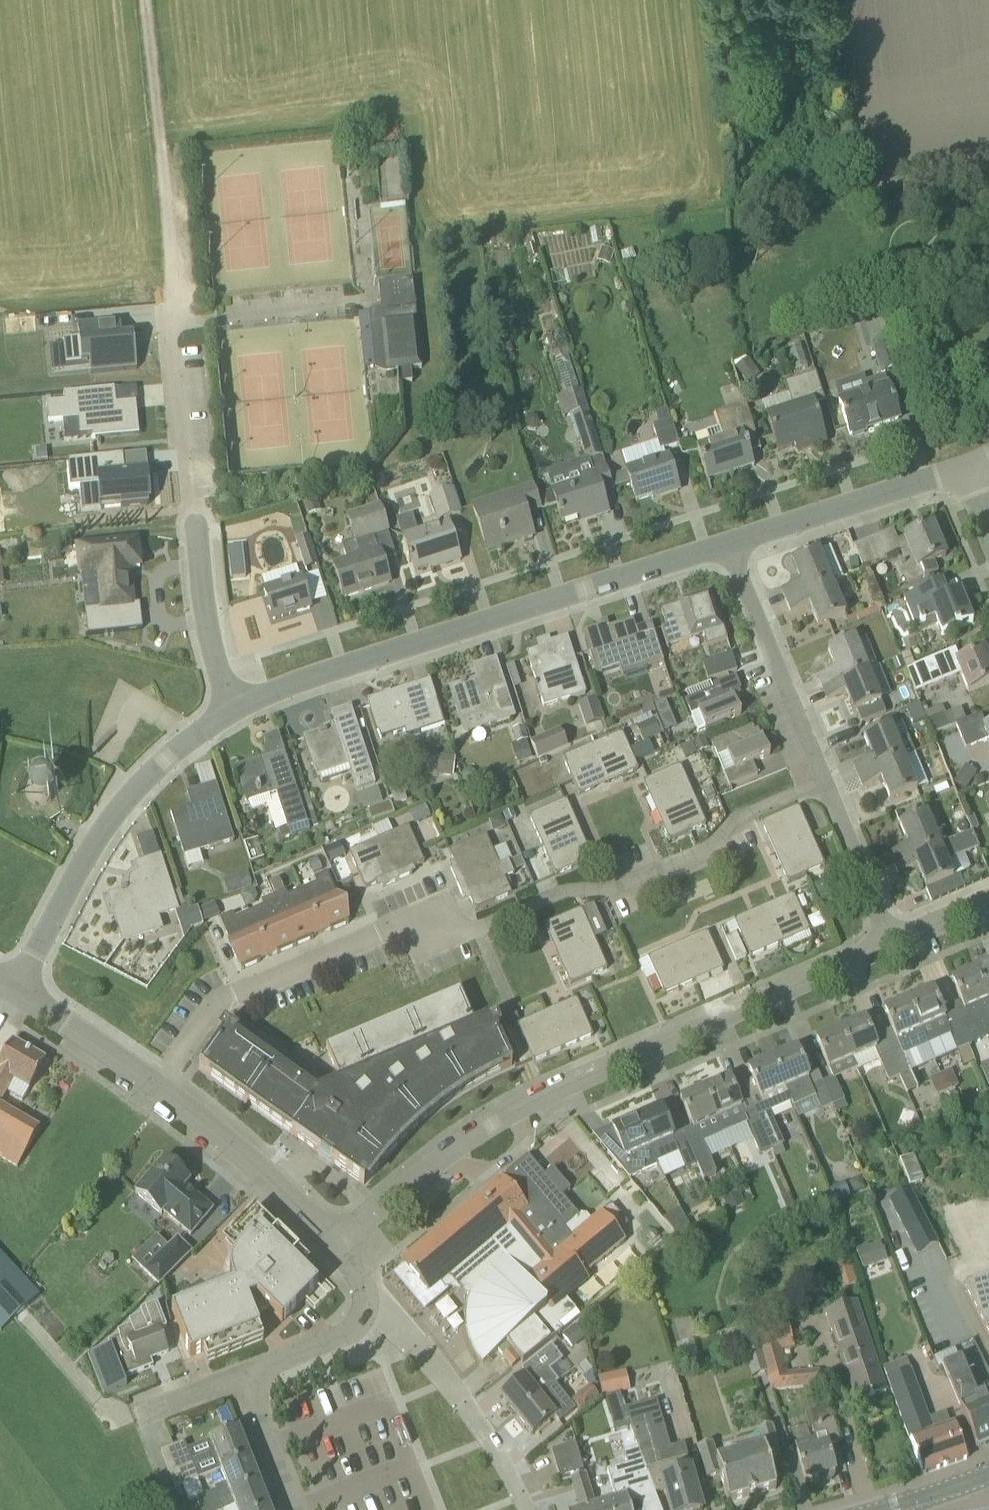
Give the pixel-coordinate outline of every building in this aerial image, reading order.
[(602,247),(597,261),(610,265),(615,251),(602,247)] [(385,372),(397,371),(399,384),(412,383),(411,369),(422,368),(412,281),(378,285),(380,305),(369,312),(375,369),(385,372)] [(64,349),(66,365),(90,363),(91,369),(91,373),(90,373),(91,374),(137,370),(137,368),(136,368),(133,337),(133,336),(121,337),(119,322),(120,322),(120,321),(78,325),(78,327),(78,326),(80,339),(63,340),(64,349)] [(808,345),(814,348),(821,335),(815,332),(808,345)] [(34,336),(0,335),(0,361),(34,361),(34,336)] [(562,336),(549,340),(556,361),(569,357),(562,336)] [(871,344),(880,375),(899,369),(889,338),(871,344)] [(760,375),(748,358),(735,368),(748,384),(760,375)] [(561,391),(574,388),(569,364),(556,367),(561,391)] [(811,396),(822,393),(816,373),(785,383),(788,394),(763,402),(766,414),(772,433),(778,452),(807,443),(809,449),(826,443),(811,396)] [(834,386),(835,389),(844,416),(850,435),(852,434),(853,437),(865,433),(864,431),(899,420),(893,401),(887,383),(885,377),(867,382),(865,376),(834,386)] [(82,419),(84,434),(96,432),(96,439),(143,435),(140,402),(139,402),(120,404),(119,389),(119,388),(67,393),(68,401),(51,403),(53,422),(66,420),(82,419)] [(750,453),(747,445),(758,441),(746,404),(715,414),(720,428),(707,432),(710,443),(697,447),(708,481),(754,466),(750,453)] [(657,442),(658,443),(660,451),(665,449),(679,444),(671,421),(666,408),(655,412),(659,424),(655,425),(652,426),(657,442)] [(581,482),(552,491),(557,505),(562,522),(578,517),(585,515),(586,520),(608,513),(602,494),(615,490),(614,488),(610,477),(610,476),(607,466),(605,466),(602,456),(603,456),(589,412),(572,415),(585,459),(586,461),(588,460),(591,471),(579,475),(581,482)] [(621,453),(627,471),(631,483),(636,501),(660,493),(661,496),(679,491),(668,457),(665,449),(660,451),(658,443),(657,442),(621,453)] [(122,504),(122,507),(121,507),(121,508),(149,505),(149,504),(148,504),(148,501),(151,501),(150,500),(148,484),(150,484),(150,483),(148,483),(147,470),(125,472),(123,455),(68,460),(71,489),(84,487),(100,486),(102,504),(101,505),(101,506),(122,504)] [(627,471),(610,477),(614,488),(631,483),(627,471)] [(439,486),(441,492),(429,495),(436,521),(461,514),(454,488),(452,489),(450,482),(439,486)] [(532,488),(473,507),(488,552),(533,537),(526,515),(539,511),(539,510),(535,496),(532,488)] [(552,491),(535,496),(539,510),(557,505),(552,491)] [(316,495),(304,499),(310,516),(322,512),(316,495)] [(342,545),(347,561),(334,565),(344,598),(390,583),(375,536),(389,532),(380,504),(347,515),(355,541),(342,545)] [(449,524),(404,538),(415,572),(440,564),(441,567),(460,561),(449,524)] [(864,569),(900,554),(903,563),(895,567),(901,579),(905,577),(908,585),(938,573),(933,562),(946,557),(933,526),(897,541),(893,530),(854,546),(864,569)] [(296,540),(306,570),(318,565),(308,536),(296,540)] [(139,605),(133,605),(129,568),(140,567),(137,541),(78,548),(80,574),(99,572),(103,609),(84,611),(87,636),(142,630),(139,605)] [(782,591),(786,601),(832,582),(818,550),(791,562),(800,583),(782,591)] [(850,569),(858,568),(858,558),(850,558),(850,569)] [(310,608),(300,578),(264,590),(274,620),(310,608)] [(832,582),(786,601),(791,612),(809,604),(818,626),(846,615),(832,582)] [(941,583),(923,591),(903,599),(916,629),(935,621),(941,636),(973,623),(960,592),(947,597),(941,583)] [(667,627),(663,628),(661,628),(668,647),(705,635),(708,646),(727,640),(711,591),(679,601),(680,605),(661,610),(667,627)] [(317,630),(334,626),(328,598),(311,602),(317,630)] [(596,672),(619,665),(622,676),(664,663),(651,624),(636,629),(633,620),(602,630),(601,627),(583,632),(596,672)] [(526,654),(541,701),(544,708),(585,694),(567,637),(550,643),(551,646),(526,654)] [(868,671),(854,638),(827,650),(837,671),(818,678),(822,689),(868,671)] [(906,671),(916,693),(959,675),(967,693),(988,684),(988,663),(985,652),(958,663),(953,651),(906,671)] [(731,654),(703,663),(708,680),(737,671),(731,654)] [(514,719),(502,679),(496,660),(474,667),(478,680),(450,689),(465,734),(514,719)] [(881,703),(880,700),(868,671),(822,689),(827,700),(845,692),(854,714),(857,713),(861,724),(886,715),(881,703)] [(698,733),(706,730),(726,721),(741,715),(736,702),(740,700),(736,692),(741,690),(736,676),(712,686),(713,690),(685,701),(691,716),(698,733)] [(437,701),(424,705),(417,685),(368,701),(380,739),(405,731),(407,738),(445,725),(437,701)] [(594,699),(579,704),(586,726),(601,721),(594,699)] [(667,701),(655,706),(660,718),(671,713),(667,701)] [(919,703),(907,708),(913,723),(926,718),(919,703)] [(335,727),(325,730),(305,737),(317,776),(348,766),(353,781),(355,781),(358,788),(375,783),(351,707),(331,713),(335,727)] [(944,713),(926,721),(932,735),(950,727),(944,713)] [(988,744),(988,728),(984,730),(978,715),(955,725),(965,750),(988,740),(988,744)] [(655,720),(638,726),(643,741),(661,735),(655,720)] [(726,721),(706,730),(708,736),(728,728),(726,721)] [(525,726),(513,730),(517,744),(526,741),(529,740),(525,726)] [(718,758),(724,774),(730,787),(758,775),(753,763),(770,756),(763,738),(762,739),(758,730),(755,731),(753,726),(712,743),(718,758)] [(890,727),(863,737),(873,758),(854,766),(858,777),(903,758),(890,727)] [(539,760),(569,747),(560,729),(531,742),(539,760)] [(309,830),(307,824),(279,733),(263,738),(269,756),(239,766),(238,764),(236,764),(237,767),(234,767),(246,804),(249,802),(251,810),(265,805),(263,798),(275,794),(285,826),(282,827),(279,833),(281,839),(309,830)] [(638,770),(622,733),(592,746),(609,783),(638,770)] [(705,737),(695,742),(699,753),(710,748),(705,737)] [(517,744),(512,746),(515,756),(530,751),(526,741),(517,744)] [(693,742),(682,747),(687,758),(697,753),(693,742)] [(592,746),(563,759),(579,796),(609,783),(592,746)] [(439,764),(447,765),(445,776),(453,778),(456,758),(440,756),(439,764)] [(890,801),(917,790),(913,781),(903,758),(858,777),(863,787),(881,780),(890,801)] [(644,783),(656,812),(693,796),(680,767),(644,783)] [(51,802),(53,801),(54,798),(55,796),(56,794),(56,792),(56,789),(55,788),(55,786),(54,784),(53,782),(51,781),(50,780),(48,778),(46,777),(44,777),(42,776),(40,776),(39,776),(36,777),(34,778),(32,779),(30,781),(28,783),(27,785),(26,787),(26,789),(26,791),(26,794),(26,796),(27,798),(28,800),(30,801),(31,803),(33,804),(35,805),(37,806),(39,806),(42,806),(44,806),(46,806),(48,805),(50,804),(51,802)] [(185,857),(234,841),(216,784),(191,791),(196,805),(171,813),(185,857)] [(379,787),(361,793),(367,810),(385,804),(379,787)] [(693,796),(656,812),(669,842),(706,825),(693,796)] [(566,801),(530,817),(543,846),(579,830),(566,801)] [(371,822),(395,814),(391,802),(367,810),(371,822)] [(425,805),(409,812),(415,825),(431,817),(425,805)] [(798,808),(766,822),(762,824),(775,853),(811,837),(798,808)] [(503,813),(488,820),(492,828),(498,831),(508,827),(503,813)] [(940,846),(940,845),(926,813),(899,825),(909,846),(890,854),(895,865),(940,846)] [(408,826),(394,833),(388,821),(373,827),(379,839),(397,882),(412,875),(410,870),(424,863),(408,826)] [(579,830),(543,846),(555,876),(592,860),(579,830)] [(940,846),(895,865),(899,875),(917,867),(926,889),(953,878),(947,862),(979,849),(978,846),(972,832),(940,845),(940,846)] [(531,883),(542,878),(529,849),(538,846),(533,835),(514,843),(531,883)] [(449,852),(456,867),(450,869),(457,884),(499,866),(486,836),(449,852)] [(811,837),(775,853),(788,883),(806,875),(824,867),(811,837)] [(382,888),(397,882),(379,839),(349,852),(365,889),(380,883),(382,888)] [(340,843),(326,849),(331,861),(345,855),(340,843)] [(120,929),(124,940),(124,941),(163,928),(159,917),(178,912),(160,857),(137,865),(139,871),(129,879),(128,891),(127,892),(126,890),(121,891),(121,893),(109,897),(114,913),(115,913),(119,924),(118,924),(120,929)] [(314,874),(323,871),(317,858),(309,862),(314,874)] [(463,899),(469,896),(475,911),(512,895),(504,879),(514,874),(508,861),(499,866),(457,884),(463,899)] [(248,872),(241,874),(245,887),(252,884),(248,872)] [(316,884),(302,890),(321,933),(330,930),(331,932),(349,924),(327,873),(314,879),(316,884)] [(826,880),(814,885),(819,897),(831,892),(826,880)] [(254,889),(242,894),(247,907),(255,904),(257,897),(254,889)] [(275,896),(274,896),(295,947),(313,939),(312,937),(321,933),(302,890),(288,896),(286,891),(285,891),(275,896)] [(780,945),(809,932),(793,895),(764,908),(780,945)] [(295,947),(274,896),(272,897),(262,902),(261,902),(264,907),(249,913),(268,956),(277,952),(278,955),(295,947)] [(216,903),(199,909),(204,921),(220,916),(216,903)] [(593,905),(581,910),(586,922),(598,916),(593,905)] [(780,945),(764,908),(734,921),(751,958),(780,945)] [(545,926),(557,955),(594,940),(586,922),(581,910),(545,926)] [(268,956),(249,913),(235,919),(233,914),(220,919),(242,970),(260,962),(259,960),(268,956)] [(707,933),(678,946),(694,982),(723,970),(707,933)] [(730,937),(727,938),(737,961),(747,957),(737,934),(730,937)] [(594,940),(557,955),(570,985),(589,977),(607,969),(594,940)] [(694,982),(678,946),(648,959),(664,995),(694,982)] [(976,971),(988,1001),(988,965),(976,971)] [(958,1024),(968,1047),(988,1038),(988,1001),(976,971),(952,981),(968,1020),(958,1024)] [(946,1025),(941,1010),(932,990),(907,1000),(927,1045),(934,1062),(957,1052),(968,1047),(958,1024),(948,1029),(946,1025)] [(381,1164),(384,1160),(399,1143),(418,1125),(420,1123),(441,1107),(463,1092),(487,1078),(512,1066),(497,1030),(501,1028),(496,1017),(475,1026),(460,991),(326,1048),(341,1084),(317,1094),(237,1037),(240,1033),(225,1023),(218,1034),(222,1036),(199,1068),(364,1185),(381,1164)] [(576,1000),(547,1012),(563,1049),(592,1037),(576,1000)] [(898,1044),(888,1048),(901,1076),(900,1077),(907,1093),(918,1088),(911,1072),(912,1071),(905,1055),(927,1045),(907,1000),(884,1011),(898,1044)] [(515,1010),(499,1017),(504,1028),(519,1021),(515,1010)] [(563,1049),(547,1012),(518,1025),(534,1062),(563,1049)] [(877,1049),(872,1039),(864,1019),(840,1030),(854,1063),(876,1053),(878,1052),(877,1049)] [(816,1040),(830,1073),(854,1063),(840,1030),(816,1040)] [(30,1089),(46,1061),(13,1042),(0,1063),(0,1103),(6,1092),(23,1101),(30,1089)] [(968,1047),(957,1052),(963,1066),(975,1062),(968,1047)] [(891,1080),(900,1077),(901,1076),(888,1048),(879,1053),(878,1052),(876,1053),(880,1062),(889,1081),(891,1080)] [(811,1088),(808,1079),(809,1078),(808,1076),(796,1049),(772,1059),(785,1089),(791,1103),(793,1108),(816,1098),(811,1088)] [(765,1107),(754,1111),(769,1145),(770,1145),(772,1151),(782,1147),(775,1130),(768,1113),(791,1103),(785,1089),(772,1059),(748,1070),(753,1080),(761,1099),(761,1100),(762,1099),(765,1107)] [(928,1079),(935,1094),(956,1085),(950,1070),(928,1079)] [(704,1089),(724,1135),(746,1125),(760,1157),(772,1151),(770,1145),(769,1145),(754,1111),(743,1116),(739,1109),(741,1108),(728,1078),(720,1082),(718,1078),(703,1084),(705,1088),(704,1089)] [(833,1079),(823,1083),(833,1106),(845,1101),(835,1079),(835,1078),(833,1079)] [(816,1098),(821,1111),(833,1106),(823,1083),(811,1088),(816,1098)] [(704,1089),(680,1099),(693,1128),(683,1132),(686,1141),(697,1164),(703,1179),(715,1173),(703,1144),(724,1135),(704,1089)] [(2,1159),(18,1168),(19,1166),(33,1141),(40,1130),(0,1107),(0,1157),(2,1159)] [(672,1138),(673,1138),(661,1108),(636,1119),(654,1159),(655,1158),(657,1163),(678,1154),(685,1170),(697,1164),(686,1141),(675,1146),(672,1138)] [(636,1119),(613,1129),(620,1147),(607,1153),(629,1179),(658,1167),(654,1159),(636,1119)] [(910,1187),(925,1182),(915,1156),(909,1158),(900,1162),(910,1187)] [(424,1311),(427,1308),(451,1289),(459,1282),(462,1285),(473,1291),(471,1296),(468,1304),(467,1313),(467,1322),(468,1330),(470,1338),(473,1346),(477,1354),(484,1363),(499,1351),(507,1344),(512,1350),(521,1361),(523,1363),(562,1332),(558,1326),(577,1312),(566,1299),(588,1280),(584,1276),(625,1241),(618,1233),(629,1225),(627,1222),(619,1213),(612,1205),(602,1213),(601,1213),(591,1221),(587,1216),(581,1215),(578,1217),(562,1198),(571,1191),(553,1170),(545,1177),(528,1157),(514,1168),(525,1181),(516,1188),(505,1175),(431,1238),(411,1255),(407,1258),(402,1262),(406,1267),(395,1276),(424,1311)] [(164,1212),(192,1235),(213,1210),(186,1187),(190,1182),(164,1160),(136,1193),(162,1214),(164,1212)] [(514,1168),(505,1175),(516,1188),(525,1181),(514,1168)] [(861,1177),(849,1183),(854,1194),(866,1189),(861,1177)] [(940,1245),(913,1191),(892,1201),(918,1255),(940,1245)] [(739,1193),(723,1200),(728,1211),(744,1204),(739,1193)] [(789,1196),(782,1199),(789,1214),(790,1217),(797,1214),(789,1196)] [(190,1357),(260,1330),(253,1311),(260,1308),(265,1305),(283,1323),(319,1286),(283,1251),(290,1244),(255,1209),(237,1227),(249,1239),(240,1248),(246,1253),(242,1257),(237,1252),(233,1257),(231,1262),(230,1268),(230,1274),(231,1279),(238,1277),(240,1283),(172,1310),(190,1357)] [(790,1217),(773,1225),(779,1236),(802,1226),(797,1214),(790,1217)] [(159,1286),(190,1254),(191,1253),(177,1239),(163,1252),(144,1271),(159,1286)] [(880,1242),(857,1252),(864,1270),(888,1260),(880,1242)] [(0,1253),(0,1330),(1,1331),(40,1297),(0,1253)] [(848,1256),(836,1260),(844,1287),(857,1283),(848,1256)] [(973,1301),(972,1302),(988,1336),(988,1275),(968,1285),(967,1288),(973,1301)] [(108,1341),(110,1346),(88,1355),(103,1395),(127,1386),(124,1378),(154,1367),(151,1360),(157,1357),(168,1353),(160,1330),(167,1328),(157,1303),(141,1310),(143,1315),(129,1321),(131,1326),(118,1331),(120,1337),(108,1341)] [(831,1330),(847,1378),(856,1402),(886,1391),(857,1304),(840,1310),(845,1325),(831,1330)] [(753,1322),(738,1327),(740,1335),(755,1331),(753,1322)] [(760,1349),(766,1373),(772,1390),(793,1389),(821,1386),(820,1371),(788,1373),(782,1351),(795,1347),(788,1322),(755,1331),(760,1349)] [(576,1326),(563,1337),(573,1349),(586,1339),(576,1326)] [(740,1335),(746,1353),(760,1349),(755,1331),(740,1335)] [(740,1335),(728,1339),(729,1340),(730,1345),(728,1345),(731,1352),(732,1357),(737,1356),(746,1353),(740,1335)] [(525,1379),(524,1377),(501,1395),(517,1415),(548,1391),(553,1387),(559,1382),(551,1372),(564,1361),(552,1346),(521,1371),(527,1377),(525,1379)] [(766,1373),(760,1349),(746,1353),(752,1377),(766,1373)] [(512,1368),(520,1361),(511,1350),(503,1357),(512,1368)] [(884,1367),(885,1372),(923,1475),(967,1460),(955,1425),(951,1426),(947,1413),(928,1419),(911,1371),(907,1359),(884,1367)] [(943,1368),(977,1449),(988,1444),(988,1400),(988,1398),(979,1402),(975,1392),(962,1360),(944,1368),(943,1368)] [(626,1371),(598,1378),(603,1397),(631,1390),(626,1371)] [(597,1381),(571,1401),(580,1412),(599,1397),(596,1393),(599,1391),(597,1381)] [(553,1387),(548,1391),(517,1415),(533,1435),(555,1417),(559,1423),(573,1412),(553,1387)] [(620,1394),(606,1398),(611,1413),(624,1409),(620,1394)] [(816,1440),(796,1445),(806,1481),(819,1477),(820,1480),(825,1484),(832,1481),(835,1476),(837,1475),(829,1447),(840,1444),(830,1407),(805,1414),(810,1430),(813,1430),(816,1440)] [(658,1452),(649,1422),(630,1428),(638,1450),(641,1457),(644,1464),(656,1495),(665,1492),(670,1509),(702,1509),(685,1452),(683,1446),(671,1450),(670,1448),(658,1452)] [(776,1490),(768,1461),(780,1457),(771,1427),(758,1431),(763,1450),(744,1456),(742,1449),(730,1452),(732,1459),(717,1463),(712,1444),(697,1449),(706,1479),(720,1475),(728,1504),(776,1490)] [(211,1441),(222,1471),(251,1460),(239,1430),(211,1441)] [(199,1480),(192,1461),(184,1443),(161,1452),(168,1470),(176,1489),(183,1486),(191,1483),(199,1480)] [(585,1475),(575,1444),(571,1446),(551,1451),(561,1483),(572,1480),(581,1509),(579,1509),(595,1509),(593,1506),(595,1506),(585,1475)] [(595,1509),(631,1509),(629,1505),(636,1503),(639,1500),(656,1495),(644,1464),(641,1457),(638,1450),(626,1454),(625,1455),(628,1465),(625,1466),(608,1471),(608,1472),(617,1500),(613,1501),(595,1506),(593,1506),(595,1509)] [(196,1499),(200,1509),(261,1486),(251,1460),(222,1471),(227,1484),(215,1489),(216,1491),(197,1499),(191,1483),(183,1486),(188,1498),(192,1501),(196,1499)] [(237,1509),(271,1509),(261,1486),(200,1509),(226,1509),(236,1506),(237,1509)]
